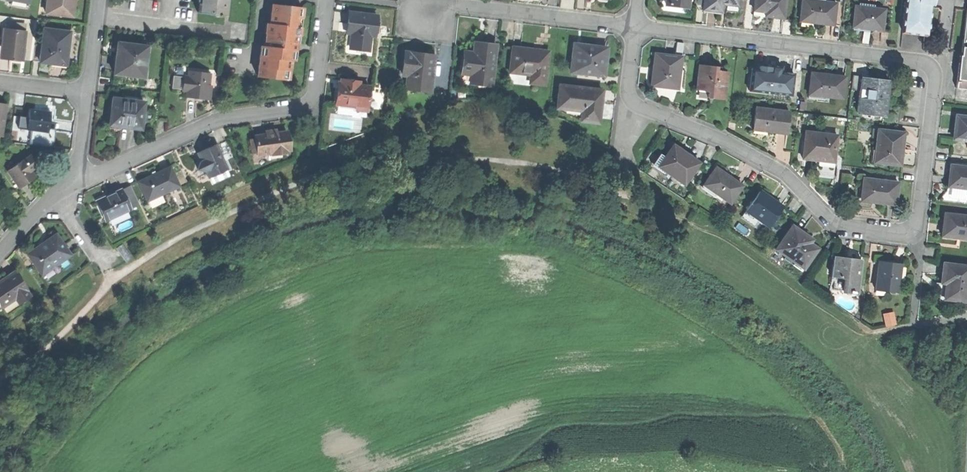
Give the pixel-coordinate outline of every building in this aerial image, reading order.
[(46,13),(72,16),(74,0),(47,0),(46,13)] [(226,0),(199,0),(198,12),(225,15),(226,0)] [(704,10),(715,11),(725,12),(726,4),(739,5),(740,0),(705,0),(704,10)] [(754,10),(766,11),(766,16),(773,17),(785,18),(787,0),(755,0),(754,10)] [(801,20),(815,21),(815,23),(823,24),(834,25),(836,3),(811,0),(803,0),(801,20)] [(925,35),(928,6),(931,6),(932,4),(932,0),(906,0),(902,33),(925,35)] [(267,23),(265,48),(291,50),(291,43),(295,43),(297,28),(298,17),(301,18),(302,7),(272,4),(270,23),(267,23)] [(855,7),(853,26),(867,28),(867,30),(875,31),(882,31),(884,10),(855,7)] [(955,89),(966,90),(966,9),(961,55),(958,55),(957,70),(955,89)] [(350,49),(369,51),(370,36),(375,37),(377,16),(349,13),(348,23),(352,24),(351,33),(350,49)] [(13,60),(22,61),(25,31),(4,29),(1,59),(13,60)] [(53,64),(66,66),(70,32),(44,29),(40,62),(53,64)] [(115,73),(144,76),(146,65),(144,65),(146,46),(118,42),(117,57),(115,73)] [(470,83),(492,86),(496,46),(484,45),(475,44),(474,53),(464,52),(462,74),(471,75),(470,83)] [(573,53),(571,71),(600,75),(601,67),(605,68),(607,49),(594,47),(582,46),(581,54),(573,53)] [(265,48),(260,47),(258,77),(285,79),(286,70),(289,71),(291,50),(265,48)] [(512,47),(509,72),(534,75),(533,84),(544,85),(548,51),(529,49),(512,47)] [(418,53),(405,52),(402,74),(407,74),(405,88),(429,91),(434,55),(418,53)] [(656,68),(654,86),(665,87),(677,88),(681,57),(654,54),(653,68),(656,68)] [(699,64),(697,90),(708,91),(708,99),(725,101),(727,72),(717,71),(717,66),(708,65),(699,64)] [(758,79),(757,92),(792,96),(794,74),(778,72),(770,72),(770,68),(759,67),(758,79)] [(187,91),(186,97),(197,98),(206,99),(209,74),(189,71),(188,78),(183,77),(183,78),(182,89),(182,91),(187,91)] [(532,86),(533,84),(534,75),(509,72),(508,83),(532,86)] [(811,75),(808,94),(818,96),(842,98),(845,77),(834,75),(826,74),(826,76),(811,75)] [(171,88),(182,89),(183,78),(173,76),(171,88)] [(857,113),(886,116),(888,99),(890,82),(861,79),(857,113)] [(341,83),(339,83),(337,94),(336,104),(341,105),(368,108),(370,87),(360,85),(360,82),(349,81),(349,84),(341,83)] [(603,90),(561,85),(558,107),(583,110),(582,120),(599,122),(601,107),(603,90)] [(708,100),(708,99),(708,91),(697,90),(696,100),(708,100)] [(112,110),(110,124),(141,128),(145,101),(114,97),(112,110)] [(367,117),(368,108),(341,105),(339,114),(367,117)] [(558,110),(582,120),(583,110),(558,107),(558,110)] [(776,133),(787,135),(790,112),(756,108),(753,128),(768,130),(768,132),(776,133)] [(31,130),(47,132),(48,129),(50,112),(39,111),(30,110),(29,118),(27,129),(31,130)] [(954,139),(966,141),(966,117),(956,116),(955,129),(954,139)] [(18,128),(27,129),(29,118),(19,117),(18,128)] [(55,130),(48,129),(47,132),(31,130),(29,144),(53,147),(55,130)] [(903,133),(878,130),(875,163),(900,165),(901,149),(903,133)] [(806,132),(803,159),(812,160),(819,161),(820,161),(821,157),(835,158),(837,135),(806,132)] [(257,153),(258,155),(290,151),(288,133),(269,135),(256,136),(256,139),(257,153)] [(226,170),(227,169),(216,144),(207,149),(197,153),(201,161),(206,171),(209,178),(210,177),(226,170)] [(659,165),(685,184),(700,163),(686,153),(674,144),(659,165)] [(35,178),(30,171),(37,167),(29,156),(7,172),(18,189),(29,182),(35,178)] [(834,168),(835,158),(821,157),(820,161),(819,161),(818,166),(834,168)] [(204,172),(206,171),(201,161),(200,162),(197,169),(204,172)] [(153,175),(139,181),(148,201),(163,194),(180,187),(171,166),(153,175)] [(950,166),(949,177),(948,187),(966,189),(966,167),(950,166)] [(705,185),(731,203),(743,186),(729,177),(716,168),(705,185)] [(229,176),(226,170),(210,177),(213,184),(229,176)] [(897,183),(863,180),(861,200),(875,201),(875,204),(885,205),(895,206),(897,183)] [(132,185),(123,189),(131,206),(139,202),(132,185)] [(111,195),(97,202),(106,221),(109,219),(129,210),(132,209),(131,206),(123,189),(111,195)] [(747,210),(770,226),(783,207),(771,199),(760,191),(747,210)] [(166,200),(163,194),(148,201),(151,207),(166,200)] [(132,217),(129,210),(109,219),(112,226),(132,217)] [(942,236),(966,239),(966,216),(945,214),(944,223),(942,236)] [(794,226),(778,250),(804,268),(818,248),(810,243),(812,239),(803,233),(794,226)] [(42,244),(28,254),(42,274),(70,255),(55,235),(42,244)] [(117,248),(127,261),(132,257),(123,244),(117,248)] [(843,291),(858,292),(861,258),(851,258),(844,257),(844,259),(833,258),(832,277),(844,278),(843,291)] [(889,263),(878,262),(875,290),(897,293),(901,264),(889,263)] [(966,302),(966,296),(966,266),(943,264),(942,275),(941,283),(947,284),(947,288),(944,288),(943,300),(966,302)] [(2,308),(15,299),(18,297),(21,302),(31,296),(15,271),(5,278),(6,279),(3,281),(0,283),(0,305),(2,308)] [(836,290),(843,291),(844,278),(832,277),(831,281),(837,282),(836,290)] [(884,318),(885,326),(894,325),(892,316),(884,318)]
